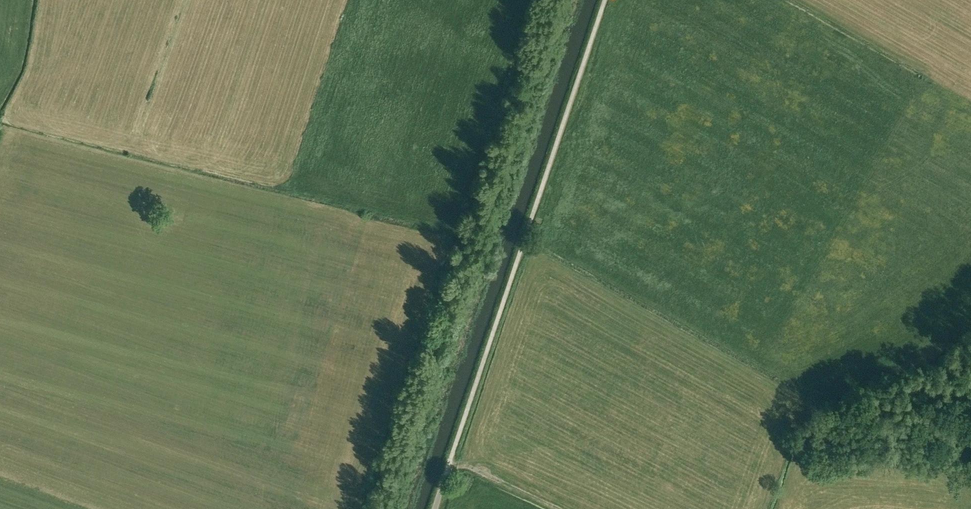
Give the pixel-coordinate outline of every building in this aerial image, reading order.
[(434,324),(433,336),(442,336),(442,324),(434,324)]
